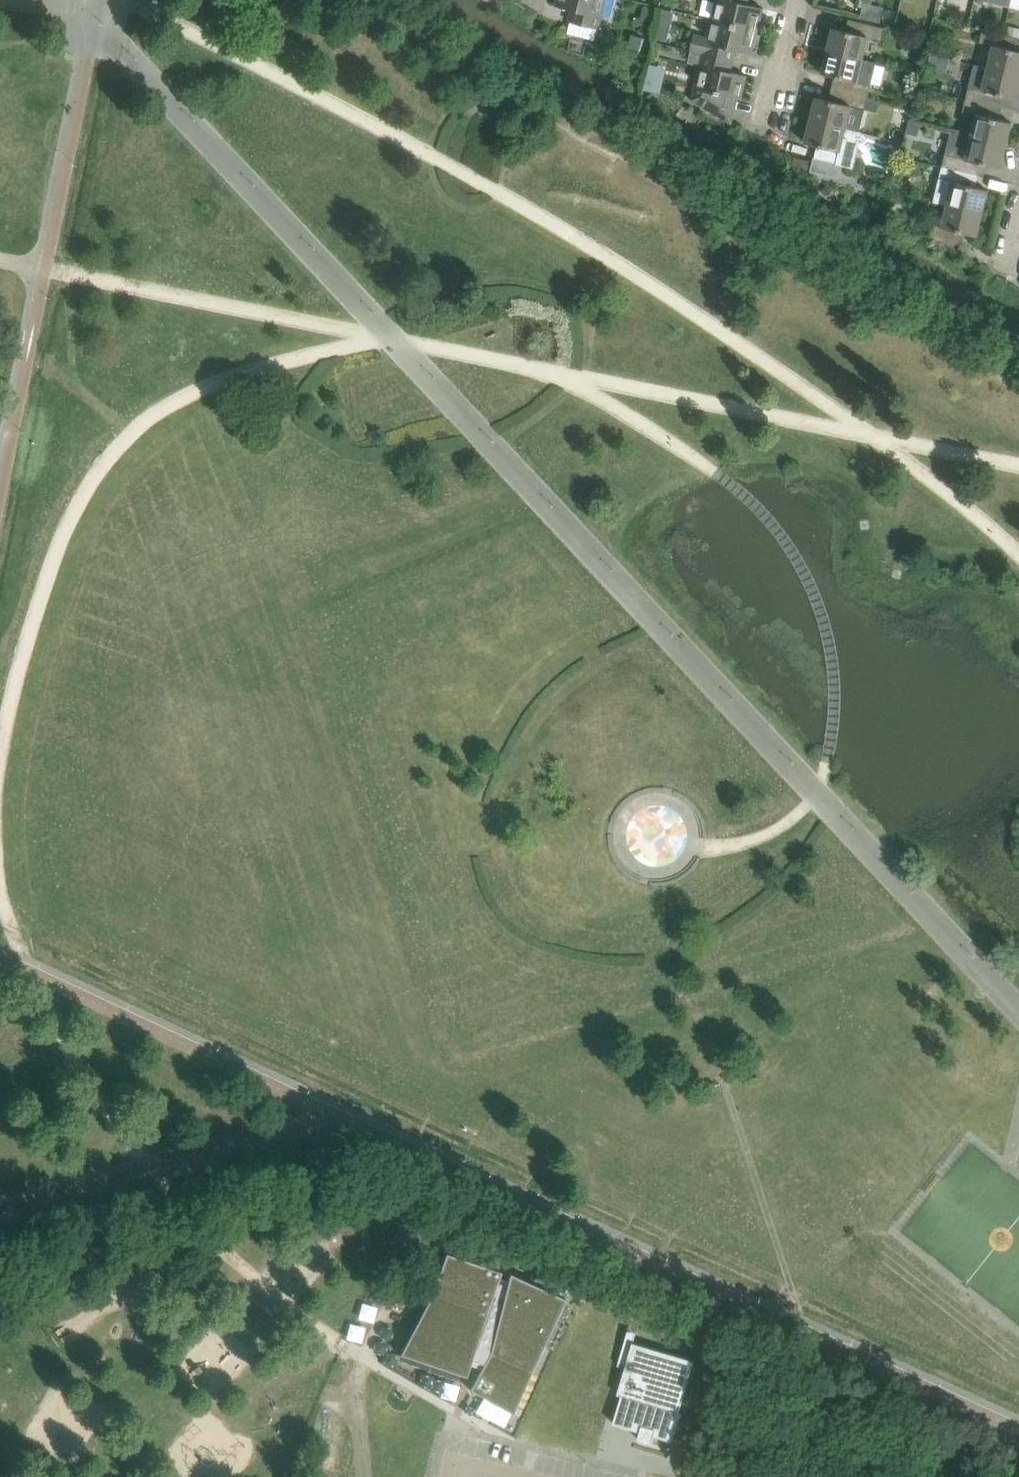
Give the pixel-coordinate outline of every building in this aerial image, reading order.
[(555,5),(572,9),(569,21),(572,22),(595,27),(600,28),(607,0),(557,0),(555,5)] [(748,0),(716,0),(711,19),(758,31),(764,8),(747,4),(748,0)] [(655,8),(646,5),(641,24),(650,26),(655,8)] [(660,22),(672,25),(675,11),(663,8),(660,22)] [(885,27),(849,18),(848,19),(849,20),(849,19),(855,21),(852,32),(833,28),(828,50),(863,59),(868,37),(882,40),(885,27)] [(734,61),(735,55),(739,56),(740,55),(738,55),(739,50),(752,54),(754,46),(757,34),(758,31),(711,19),(707,36),(696,33),(692,51),(703,53),(734,61)] [(1009,26),(1007,34),(1018,37),(1018,28),(1009,26)] [(980,42),(993,45),(988,67),(1018,75),(1018,51),(1016,50),(1010,48),(1013,36),(983,29),(980,42)] [(868,97),(871,84),(877,62),(863,59),(828,50),(822,73),(841,78),(838,90),(868,97)] [(700,65),(691,100),(728,120),(733,97),(741,99),(747,75),(731,71),(734,61),(703,53),(700,65)] [(1018,94),(1018,75),(988,67),(983,89),(969,86),(966,99),(1002,107),(996,106),(999,94),(1018,99),(1018,94)] [(816,97),(811,120),(846,128),(860,132),(865,110),(867,99),(868,97),(838,90),(835,102),(829,100),(816,97)] [(977,115),(971,137),(1006,145),(1012,122),(993,118),(996,106),(1001,107),(1001,108),(1002,108),(1002,107),(966,99),(963,111),(977,115)] [(811,120),(805,142),(818,145),(824,147),(821,159),(816,157),(816,156),(815,156),(815,157),(814,157),(811,170),(830,175),(833,162),(843,164),(854,167),(862,132),(860,132),(846,128),(811,120)] [(946,154),(943,166),(972,173),(975,161),(981,163),(1001,168),(1006,145),(971,137),(951,132),(946,154)] [(809,161),(794,157),(792,167),(807,171),(809,161)] [(939,179),(934,200),(948,204),(983,213),(988,190),(976,187),(969,185),(972,173),(943,166),(939,179)] [(977,235),(983,213),(948,204),(942,226),(936,224),(930,236),(957,251),(967,233),(977,235)] [(446,1252),(436,1281),(432,1294),(400,1353),(466,1375),(471,1359),(478,1361),(484,1364),(470,1389),(513,1413),(566,1298),(510,1273),(507,1286),(497,1282),(501,1271),(479,1263),(446,1252)] [(572,1339),(547,1394),(558,1399),(551,1425),(593,1438),(607,1392),(622,1396),(625,1385),(621,1384),(621,1383),(622,1381),(603,1375),(611,1357),(572,1339)] [(622,1396),(614,1423),(640,1431),(638,1438),(639,1438),(641,1436),(650,1439),(651,1439),(652,1442),(653,1443),(655,1435),(674,1440),(681,1415),(682,1412),(679,1411),(694,1360),(634,1342),(622,1381),(621,1383),(621,1384),(625,1385),(622,1396)]
